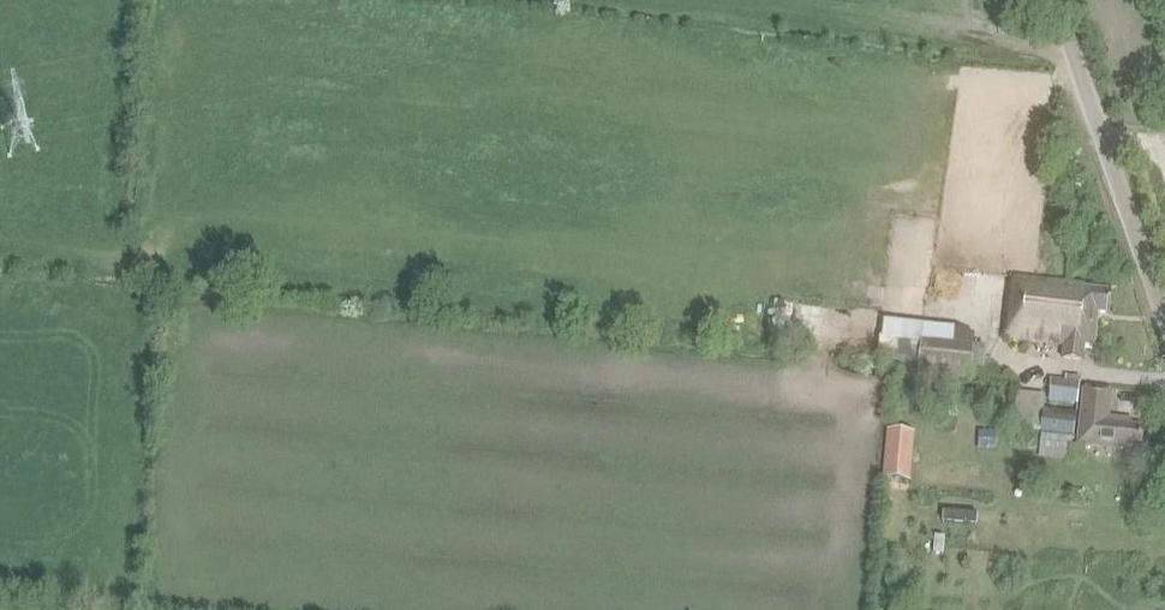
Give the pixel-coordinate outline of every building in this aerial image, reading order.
[(1082,284),(1014,276),(1011,299),(1008,298),(1004,340),(1063,347),(1061,359),(1082,361),(1084,345),(1094,346),(1098,313),(1107,315),(1109,293),(1082,289),(1082,284)] [(875,360),(916,365),(915,376),(969,382),(971,369),(983,370),(985,351),(973,350),(973,346),(952,344),(954,328),(904,322),(903,335),(879,332),(875,360)] [(1047,409),(1076,413),(1080,382),(1050,379),(1047,401),(1047,409)] [(1113,390),(1085,387),(1078,444),(1121,450),(1121,446),(1141,449),(1144,427),(1133,426),(1133,420),(1106,417),(1106,412),(1110,412),(1113,390)] [(1043,430),(1075,434),(1076,434),(1079,413),(1076,413),(1047,409),(1046,409),(1046,410),(1043,410),(1041,429),(1043,430)] [(1042,431),(1039,451),(1038,458),(1069,462),(1070,455),(1072,455),(1075,434),(1043,430),(1043,432),(1042,431)] [(913,433),(886,431),(882,479),(909,481),(913,433)] [(942,509),(941,519),(973,523),(975,514),(942,509)] [(944,537),(934,536),(932,554),(942,555),(944,537)]
